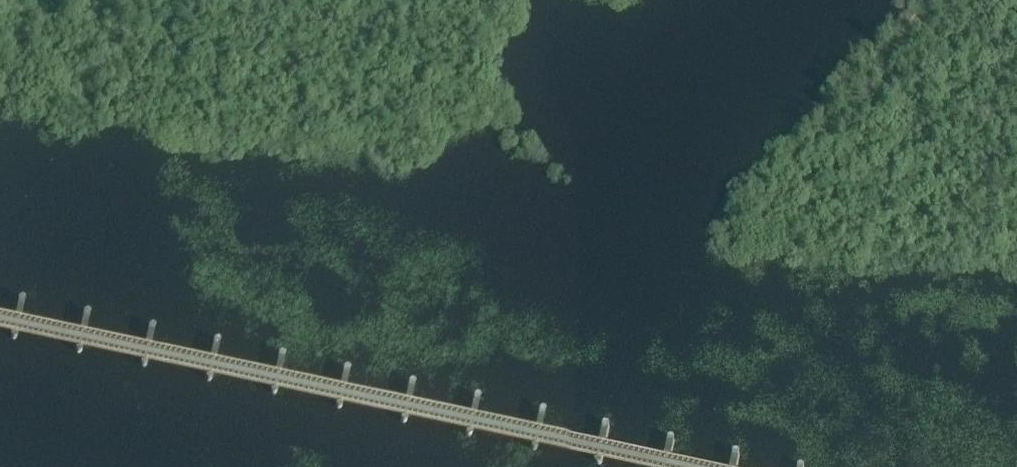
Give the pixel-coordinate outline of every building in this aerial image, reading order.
[(11,341),(12,342),(15,342),(16,340),(25,302),(25,299),(23,298),(20,298),(18,300),(10,337),(10,339),(11,341)] [(76,354),(77,356),(80,355),(81,354),(90,315),(89,312),(88,311),(85,311),(83,313),(75,350),(75,352),(76,354)] [(141,368),(143,370),(145,369),(146,368),(155,329),(155,326),(153,325),(151,325),(149,327),(141,364),(141,366),(141,368)] [(206,382),(208,383),(210,383),(211,382),(220,343),(220,340),(218,339),(215,339),(214,341),(206,378),(205,380),(206,382)] [(271,396),(273,397),(275,397),(276,395),(285,357),(285,354),(283,353),(280,353),(279,355),(271,392),(270,394),(271,396)] [(338,410),(340,411),(342,410),(344,409),(350,371),(350,368),(348,367),(346,367),(344,369),(338,405),(338,407),(338,410)] [(404,424),(406,425),(408,425),(409,423),(416,387),(415,383),(414,381),(411,381),(409,382),(408,385),(402,419),(402,422),(404,424)] [(467,438),(469,440),(471,439),(472,438),(481,399),(481,396),(479,395),(476,395),(474,397),(466,434),(466,436),(467,438)] [(532,452),(534,453),(536,453),(537,451),(546,413),(546,410),(544,408),(541,409),(539,411),(531,447),(531,450),(532,452)] [(598,466),(601,466),(602,466),(611,427),(611,425),(609,423),(606,423),(605,425),(597,462),(596,464),(597,466),(598,466)] [(676,441),(676,438),(674,437),(671,437),(670,439),(663,466),(670,466),(676,441)] [(739,455),(739,452),(737,451),(735,451),(733,453),(730,466),(737,466),(739,455)]
